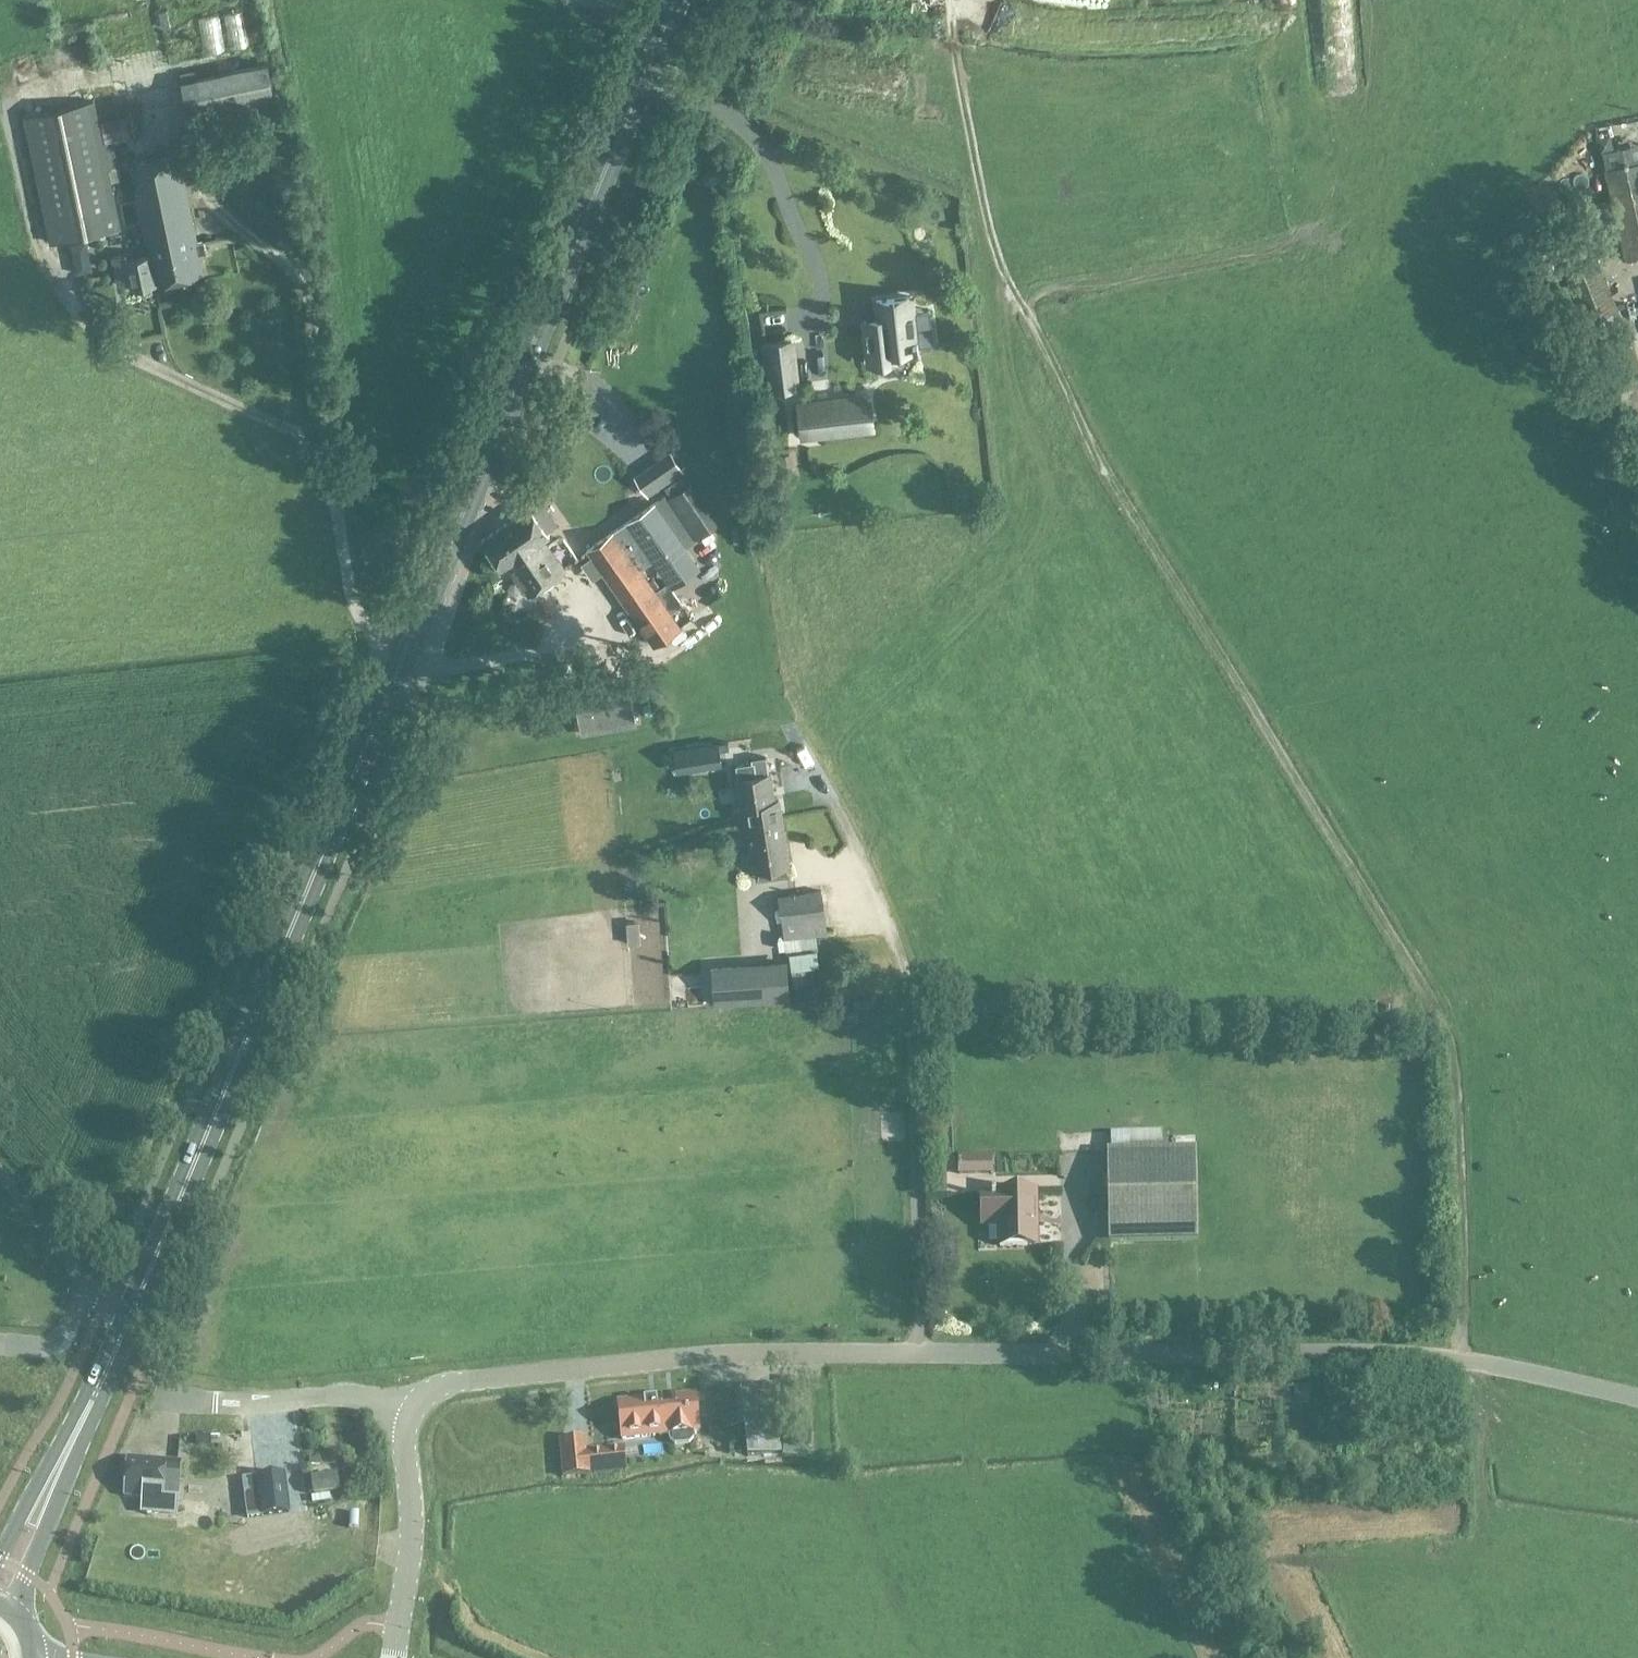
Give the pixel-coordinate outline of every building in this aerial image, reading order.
[(194,129),(278,114),(267,63),(181,80),(194,129)] [(49,243),(121,228),(94,101),(23,115),(49,243)] [(198,159),(262,151),(259,129),(196,138),(198,159)] [(1625,258),(1637,255),(1637,161),(1623,165),(1619,148),(1602,152),(1606,169),(1605,169),(1625,258)] [(120,285),(132,282),(133,288),(203,272),(177,155),(129,166),(149,255),(127,260),(125,254),(113,257),(120,285)] [(1539,260),(1574,253),(1570,233),(1535,240),(1539,260)] [(86,242),(72,245),(75,257),(82,256),(87,251),(86,242)] [(1626,322),(1600,257),(1565,271),(1592,336),(1626,322)] [(869,362),(917,357),(916,347),(918,347),(918,340),(915,340),(910,297),(875,301),(877,316),(864,317),(869,362)] [(764,343),(768,387),(797,383),(792,339),(764,343)] [(872,428),(869,395),(799,403),(802,435),(872,428)] [(647,497),(672,479),(661,464),(672,457),(669,453),(634,477),(647,497)] [(682,472),(672,457),(661,464),(672,479),(682,472)] [(690,483),(668,497),(696,538),(697,539),(718,524),(690,483)] [(701,567),(686,545),(696,538),(668,497),(667,495),(615,531),(587,550),(652,647),(682,626),(672,611),(683,603),(672,587),(701,567)] [(566,570),(546,543),(543,539),(548,535),(529,507),(482,540),(501,568),(506,565),(528,597),(566,570)] [(629,678),(574,687),(582,736),(637,727),(629,678)] [(675,751),(678,771),(708,766),(721,764),(718,744),(705,746),(675,751)] [(736,765),(738,778),(736,778),(740,805),(745,805),(748,825),(781,820),(778,800),(774,800),(770,773),(768,773),(765,756),(752,758),(752,763),(736,765)] [(781,820),(748,825),(755,870),(788,865),(781,820)] [(784,935),(783,935),(785,953),(801,952),(800,935),(828,933),(821,890),(778,895),(781,923),(783,923),(784,935)] [(775,949),(775,923),(714,925),(715,950),(775,949)] [(745,994),(786,991),(784,957),(710,962),(713,997),(745,994)] [(1107,1151),(1110,1242),(1197,1240),(1195,1149),(1107,1151)] [(959,1173),(993,1173),(993,1154),(959,1154),(959,1173)] [(1000,1246),(1036,1245),(1035,1191),(999,1192),(999,1194),(981,1195),(982,1224),(999,1224),(1000,1246)] [(798,1377),(785,1377),(786,1393),(799,1392),(798,1377)] [(746,1455),(778,1452),(772,1387),(729,1391),(731,1426),(743,1425),(746,1455)] [(695,1437),(694,1432),(699,1431),(695,1394),(661,1397),(665,1434),(669,1434),(670,1439),(675,1445),(689,1443),(695,1437)] [(665,1434),(661,1397),(620,1400),(623,1438),(665,1434)] [(811,1432),(782,1431),(782,1458),(808,1459),(808,1450),(811,1450),(811,1432)] [(564,1476),(628,1470),(626,1448),(562,1454),(564,1476)] [(178,1516),(179,1499),(181,1477),(182,1460),(126,1456),(123,1495),(143,1497),(141,1513),(178,1516)] [(243,1480),(248,1518),(263,1516),(289,1513),(284,1474),(258,1478),(243,1480)] [(336,1490),(334,1475),(310,1478),(312,1492),(336,1490)]
